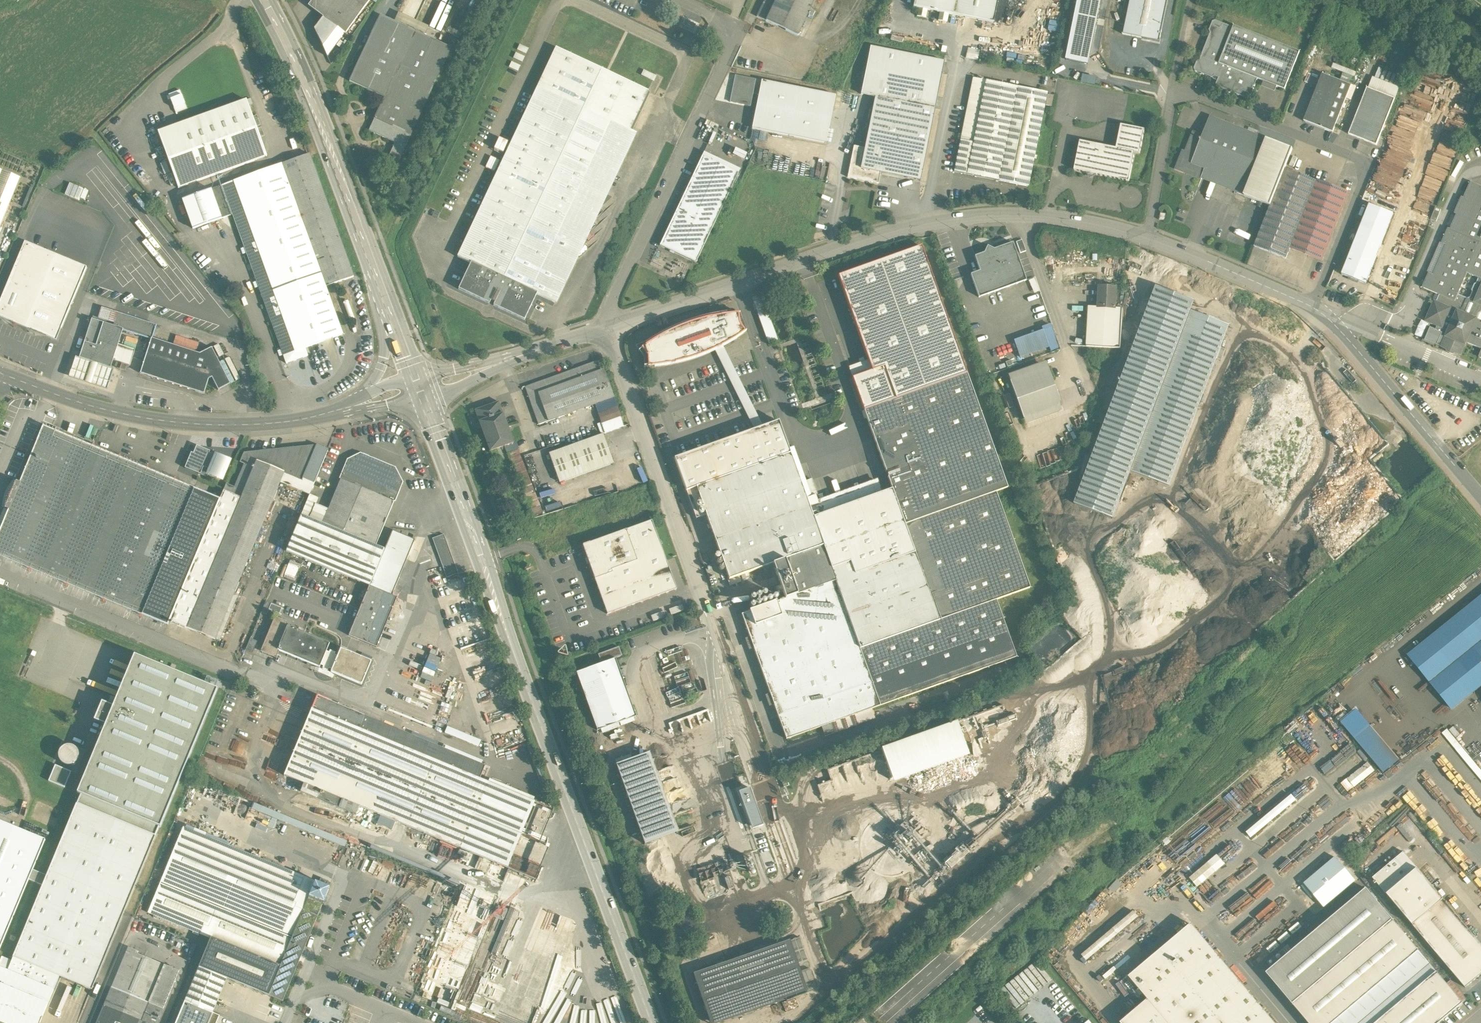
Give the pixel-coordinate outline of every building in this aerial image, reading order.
[(309,5),(324,16),(330,21),(345,33),(370,0),(313,0),(309,5)] [(757,17),(797,36),(814,0),(764,0),(757,17)] [(912,7),(918,8),(926,10),(948,14),(954,15),(957,0),(914,0),(912,7)] [(954,15),(993,23),(997,0),(957,0),(954,15)] [(1067,59),(1089,63),(1101,0),(1078,0),(1067,59)] [(1168,0),(1131,0),(1124,35),(1159,42),(1168,0)] [(926,10),(918,8),(916,17),(924,18),(926,10)] [(948,14),(939,13),(937,21),(946,23),(948,14)] [(451,48),(380,15),(349,81),(383,98),(373,119),(410,136),(451,48)] [(330,21),(324,16),(314,29),(327,57),(345,33),(330,21)] [(1210,34),(1207,41),(1206,43),(1204,48),(1203,50),(1202,55),(1201,55),(1200,57),(1201,57),(1200,59),(1197,60),(1196,62),(1197,62),(1195,67),(1194,69),(1195,71),(1197,72),(1201,74),(1204,75),(1204,74),(1211,77),(1212,78),(1214,77),(1215,76),(1218,78),(1216,84),(1217,87),(1218,87),(1223,89),(1225,90),(1230,92),(1232,93),(1237,94),(1237,95),(1239,96),(1239,95),(1246,98),(1247,99),(1250,98),(1254,88),(1253,88),(1253,86),(1254,87),(1255,85),(1257,80),(1257,79),(1219,64),(1233,27),(1215,20),(1212,21),(1211,25),(1209,30),(1210,33),(1210,34)] [(1299,52),(1234,26),(1233,27),(1219,64),(1257,79),(1267,82),(1274,85),(1285,89),(1299,52)] [(647,91),(556,47),(537,86),(629,130),(647,91)] [(944,62),(869,47),(860,94),(874,97),(875,97),(934,109),(944,62)] [(1323,74),(1304,122),(1332,133),(1351,85),(1323,74)] [(755,80),(735,76),(730,102),(750,106),(752,94),(754,88),(755,80)] [(973,78),(960,140),(973,142),(986,81),(982,80),(983,79),(981,78),(981,80),(973,78)] [(1017,87),(986,80),(986,81),(973,142),(960,140),(954,171),(998,180),(1017,87)] [(835,95),(761,81),(760,89),(758,95),(752,128),(826,143),(835,95)] [(629,130),(537,86),(457,257),(536,295),(549,301),(629,130)] [(1047,93),(1017,87),(998,180),(1028,186),(1047,93)] [(1367,88),(1348,134),(1376,145),(1394,99),(1367,88)] [(934,109),(875,97),(874,97),(864,148),(860,168),(880,172),(920,180),(934,109)] [(246,100),(158,132),(178,188),(267,156),(246,100)] [(1202,135),(1193,132),(1185,152),(1183,151),(1175,169),(1201,179),(1205,169),(1240,183),(1236,192),(1244,195),(1266,139),(1210,116),(1202,135)] [(410,136),(373,119),(368,130),(395,143),(387,160),(397,165),(410,136)] [(1145,129),(1121,125),(1116,149),(1135,153),(1139,154),(1145,129)] [(1266,139),(1244,195),(1270,206),(1285,168),(1292,149),(1266,139)] [(1116,149),(1080,141),(1074,170),(1086,173),(1088,176),(1092,177),(1095,175),(1129,182),(1135,153),(1116,149)] [(864,148),(854,146),(847,177),(878,183),(880,172),(860,168),(864,148)] [(309,154),(281,164),(325,286),(353,276),(309,154)] [(738,173),(702,155),(659,246),(696,263),(738,173)] [(281,164),(211,189),(221,218),(232,214),(286,363),(308,356),(305,348),(342,334),(325,287),(325,286),(281,164)] [(0,168),(0,229),(22,177),(0,168)] [(1316,181),(1285,168),(1270,206),(1254,246),(1286,259),(1290,248),(1316,181)] [(1348,193),(1316,181),(1290,248),(1322,260),(1348,193)] [(1471,182),(1464,198),(1462,197),(1455,213),(1457,214),(1450,229),(1448,228),(1441,243),(1446,245),(1433,275),(1429,273),(1422,287),(1439,294),(1436,302),(1433,301),(1425,321),(1436,326),(1447,331),(1440,346),(1440,347),(1448,350),(1448,351),(1449,354),(1452,353),(1452,352),(1460,355),(1466,343),(1467,343),(1480,349),(1480,321),(1476,319),(1479,313),(1480,313),(1480,312),(1480,186),(1471,182)] [(83,189),(70,183),(65,195),(78,200),(83,189)] [(211,189),(182,200),(192,228),(221,218),(211,189)] [(1369,205),(1341,274),(1366,284),(1393,214),(1369,205)] [(1435,207),(1430,220),(1436,222),(1441,210),(1435,207)] [(1022,240),(1015,242),(1019,253),(1025,251),(1022,240)] [(0,301),(0,318),(56,341),(86,267),(25,242),(0,301)] [(1012,243),(993,250),(986,247),(983,253),(973,257),(979,271),(970,274),(978,297),(1025,280),(1012,243)] [(852,378),(864,410),(966,374),(921,246),(839,275),(873,370),(852,378)] [(536,295),(471,263),(459,289),(489,304),(491,301),(495,303),(493,306),(524,320),(536,295)] [(1116,287),(1100,286),(1099,307),(1116,308),(1116,307),(1115,307),(1116,287)] [(1194,301),(1156,287),(1075,504),(1113,519),(1130,471),(1191,311),(1194,301)] [(761,295),(755,297),(761,311),(766,308),(761,295)] [(1099,307),(1089,307),(1086,347),(1120,349),(1123,308),(1116,308),(1099,307)] [(1191,311),(1130,471),(1169,486),(1217,359),(1221,348),(1229,325),(1191,311)] [(711,317),(697,321),(690,323),(683,325),(674,329),(666,333),(659,337),(649,343),(641,348),(642,350),(647,357),(648,365),(647,365),(648,367),(659,366),(670,364),(675,363),(690,360),(700,356),(707,353),(714,350),(717,349),(716,349),(720,347),(721,347),(727,344),(737,338),(746,331),(739,313),(720,315),(721,317),(711,319),(711,317)] [(155,326),(117,314),(113,326),(123,329),(151,338),(155,326)] [(759,318),(767,340),(776,337),(768,315),(759,318)] [(113,326),(92,319),(79,358),(110,368),(113,360),(118,344),(123,329),(113,326)] [(631,336),(634,343),(659,331),(655,324),(631,336)] [(1435,330),(1430,327),(1429,330),(1425,340),(1434,344),(1437,345),(1440,346),(1447,331),(1436,326),(1435,330)] [(1043,330),(1024,337),(1030,354),(1049,347),(1043,330)] [(1024,337),(1014,341),(1020,358),(1030,354),(1024,337)] [(199,354),(151,338),(140,373),(203,394),(208,379),(211,378),(217,390),(230,384),(211,348),(199,354)] [(135,350),(118,344),(113,360),(130,365),(135,350)] [(762,426),(723,346),(721,347),(717,349),(714,350),(754,430),(762,426)] [(1225,349),(1221,348),(1217,359),(1221,361),(1225,349)] [(600,360),(534,383),(548,421),(614,397),(600,360)] [(1047,367),(1009,380),(1023,418),(1060,405),(1047,367)] [(1006,489),(966,374),(864,410),(892,489),(904,524),(996,492),(1006,489)] [(548,421),(534,383),(525,387),(538,424),(548,421)] [(513,443),(499,404),(475,412),(489,451),(504,446),(513,443)] [(617,407),(598,414),(601,423),(601,424),(620,417),(617,407)] [(620,417),(601,424),(605,433),(624,426),(621,416),(620,417)] [(1382,519),(1405,500),(1369,460),(1388,443),(1366,418),(1361,417),(1361,418),(1365,423),(1358,429),(1358,432),(1356,430),(1355,433),(1343,444),(1344,444),(1339,449),(1337,468),(1345,468),(1353,477),(1369,478),(1368,489),(1366,491),(1371,497),(1368,500),(1367,505),(1372,510),(1372,511),(1377,506),(1376,513),(1382,519)] [(754,430),(674,458),(686,491),(696,488),(696,487),(790,453),(778,421),(762,426),(754,430)] [(43,426),(44,425),(43,425),(37,441),(20,483),(16,481),(11,487),(8,493),(6,501),(5,508),(9,510),(0,531),(0,556),(168,625),(170,621),(220,499),(43,426)] [(601,435),(549,453),(559,482),(613,463),(603,434),(601,435)] [(513,443),(504,446),(507,453),(518,449),(515,442),(513,443)] [(314,449),(247,456),(257,460),(284,472),(284,473),(303,481),(304,479),(314,483),(326,454),(314,449)] [(790,453),(696,487),(696,488),(706,515),(729,579),(764,567),(765,567),(773,564),(784,560),(823,546),(813,518),(813,517),(812,516),(790,453)] [(394,468),(361,454),(349,460),(341,479),(394,501),(401,482),(394,468)] [(247,457),(235,487),(233,486),(231,491),(233,491),(232,494),(216,531),(226,535),(257,460),(247,456),(247,457)] [(227,461),(216,457),(209,473),(220,478),(227,461)] [(257,460),(226,535),(216,531),(178,624),(215,639),(234,593),(239,595),(243,585),(238,583),(280,482),(284,473),(284,472),(257,460)] [(304,479),(303,481),(284,473),(280,482),(310,494),(314,483),(304,479)] [(394,501),(341,479),(329,508),(322,524),(375,546),(394,501)] [(706,515),(696,488),(686,491),(696,519),(706,515)] [(892,489),(813,517),(823,546),(831,569),(850,562),(854,574),(914,553),(904,524),(892,489)] [(220,499),(170,621),(178,624),(216,531),(232,494),(223,491),(220,499)] [(996,492),(904,524),(914,553),(918,563),(938,620),(995,600),(1030,588),(996,492)] [(319,498),(310,494),(301,515),(322,524),(329,508),(317,503),(319,498)] [(322,524),(301,515),(286,551),(369,586),(384,550),(375,546),(322,524)] [(676,589),(652,521),(582,546),(607,614),(676,589)] [(384,550),(369,586),(392,595),(415,542),(392,532),(384,550)] [(442,535),(431,539),(447,578),(458,574),(442,535)] [(823,546),(784,560),(797,594),(836,581),(831,569),(823,546)] [(914,553),(854,574),(850,562),(831,569),(836,581),(860,649),(926,625),(927,624),(938,620),(918,563),(914,553)] [(784,560),(773,564),(780,585),(782,592),(785,599),(797,594),(784,560)] [(785,599),(741,614),(744,623),(786,739),(821,727),(870,709),(871,709),(880,706),(860,649),(836,581),(797,594),(785,599)] [(392,595),(369,586),(348,636),(376,647),(397,597),(392,595)] [(1408,655),(1452,709),(1480,686),(1480,596),(1408,655)] [(926,625),(860,649),(880,706),(1016,658),(995,600),(939,620),(938,620),(927,624),(926,625)] [(271,604),(265,601),(261,612),(267,614),(271,604)] [(682,605),(669,609),(671,615),(684,610),(682,605)] [(664,611),(651,616),(653,621),(666,617),(664,611)] [(285,622),(276,618),(262,651),(276,657),(279,650),(278,649),(288,626),(284,624),(285,622)] [(330,643),(288,626),(278,649),(279,650),(320,667),(321,665),(326,651),(330,643)] [(258,641),(251,638),(246,650),(253,652),(258,641)] [(341,648),(338,656),(332,669),(331,671),(362,684),(372,661),(341,648)] [(619,648),(598,655),(601,663),(615,659),(622,656),(619,648)] [(330,651),(330,653),(326,651),(321,665),(324,666),(323,668),(328,670),(329,668),(332,669),(338,656),(335,655),(335,653),(330,651)] [(80,795),(159,826),(216,689),(132,655),(111,706),(102,703),(94,721),(103,725),(75,793),(80,795)] [(601,663),(576,672),(597,730),(635,717),(615,659),(601,663)] [(365,715),(317,696),(284,775),(309,785),(305,793),(315,797),(318,789),(321,791),(318,799),(357,814),(360,806),(397,822),(395,825),(404,828),(405,825),(536,879),(550,846),(541,842),(555,809),(480,779),(486,766),(364,716),(365,715)] [(870,709),(821,727),(825,737),(875,719),(871,709),(870,709)] [(882,751),(894,783),(966,756),(955,724),(882,751)] [(1399,760),(1370,726),(1355,739),(1383,772),(1399,760)] [(71,765),(75,763),(77,759),(78,755),(76,751),(73,748),(69,747),(65,747),(61,749),(59,753),(58,758),(60,762),(63,765),(67,766),(71,765)] [(649,753),(616,764),(645,844),(677,832),(649,753)] [(1367,761),(1347,779),(1355,787),(1374,770),(1367,761)] [(65,787),(72,773),(56,766),(50,781),(65,787)] [(749,788),(739,792),(752,829),(762,825),(749,788)] [(159,826),(80,795),(12,957),(13,957),(59,976),(92,989),(159,826)] [(213,829),(187,819),(183,828),(209,838),(213,829)] [(0,821),(0,947),(45,840),(0,821)] [(753,842),(765,838),(761,827),(749,831),(753,842)] [(183,828),(148,913),(211,938),(199,967),(223,977),(283,1002),(283,1001),(329,888),(315,882),(209,838),(183,828)] [(1404,852),(1372,878),(1375,882),(1374,883),(1375,885),(1377,883),(1386,895),(1387,894),(1417,869),(1417,868),(1404,852)] [(1217,854),(1189,877),(1197,887),(1225,863),(1217,854)] [(1393,855),(1383,862),(1387,866),(1396,858),(1393,855)] [(702,883),(708,899),(734,890),(728,872),(715,877),(712,869),(703,872),(707,881),(702,883)] [(1417,869),(1387,894),(1465,988),(1480,974),(1480,944),(1417,869)] [(1308,1022),(1376,1022),(1436,972),(1367,891),(1268,975),(1308,1022)] [(1191,924),(1129,977),(1138,988),(1201,936),(1191,924)] [(1201,936),(1138,988),(1148,999),(1120,1022),(1121,1022),(1274,1022),(1201,936)] [(807,961),(799,938),(790,941),(798,964),(807,961)] [(694,974),(711,1022),(716,1022),(807,991),(805,986),(805,985),(801,974),(798,964),(790,941),(694,974)] [(129,947),(97,1022),(158,1022),(180,970),(129,947)] [(59,976),(13,957),(7,970),(53,989),(59,976)] [(3,1022),(39,1022),(53,989),(7,970),(0,967),(0,1022),(3,1022)] [(176,1022),(207,1022),(211,1012),(212,1013),(213,1012),(217,1001),(213,1000),(223,977),(199,967),(176,1022)] [(811,971),(801,974),(805,985),(815,982),(811,971)] [(1376,1022),(1440,1022),(1463,1003),(1436,972),(1376,1022)]
